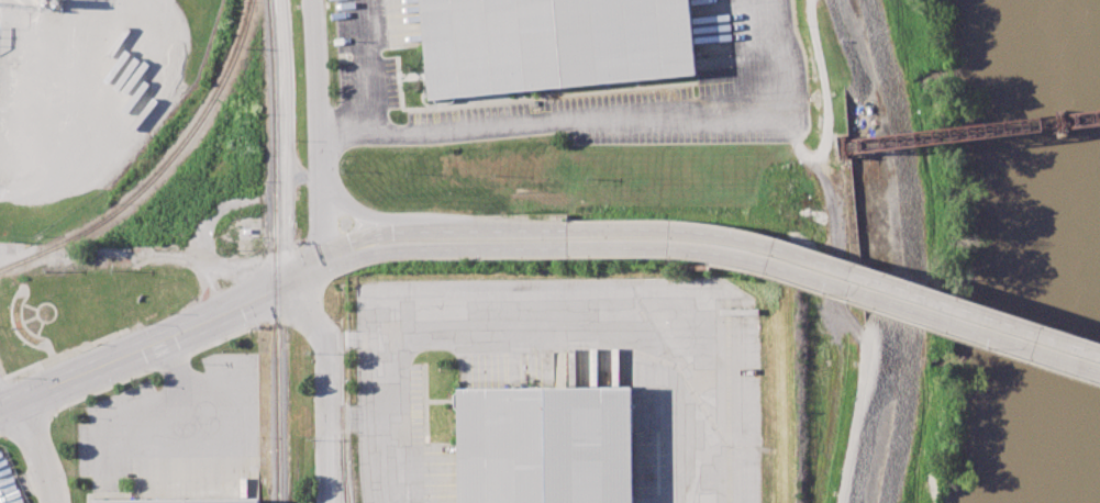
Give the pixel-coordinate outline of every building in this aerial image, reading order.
[(423,44),(429,102),(696,76),(689,0),(419,0),(423,44)] [(458,502),(632,502),(631,389),(457,390),(458,502)]
